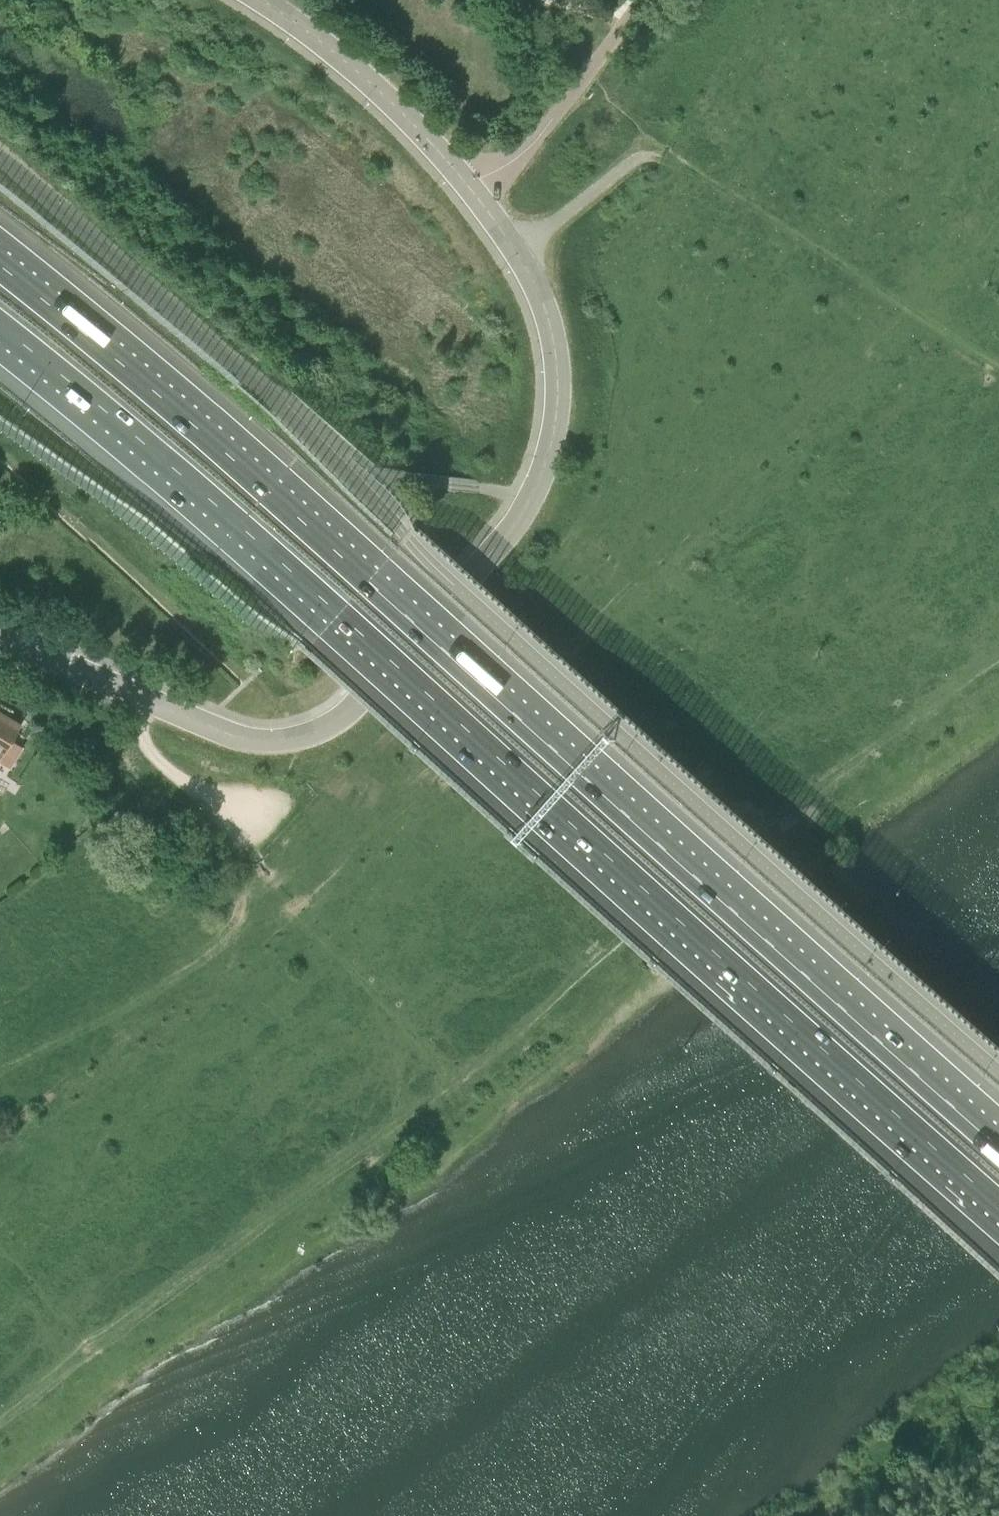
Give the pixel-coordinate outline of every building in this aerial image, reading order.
[(18,727),(0,717),(0,757),(18,727)] [(46,764),(54,760),(49,747),(41,750),(46,764)]
